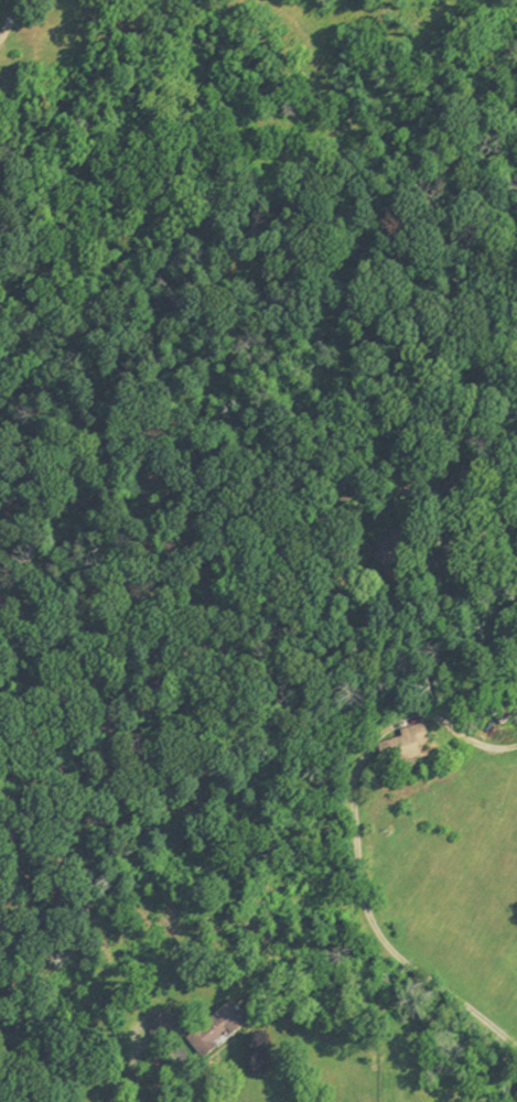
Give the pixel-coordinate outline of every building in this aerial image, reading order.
[(505,730),(516,743),(516,724),(515,721),(505,730)] [(424,762),(422,751),(431,749),(426,728),(401,733),(403,741),(380,746),(385,770),(424,762)] [(208,1060),(250,1024),(232,1003),(190,1039),(208,1060)] [(152,1017),(152,1043),(172,1043),(172,1017),(152,1017)]
